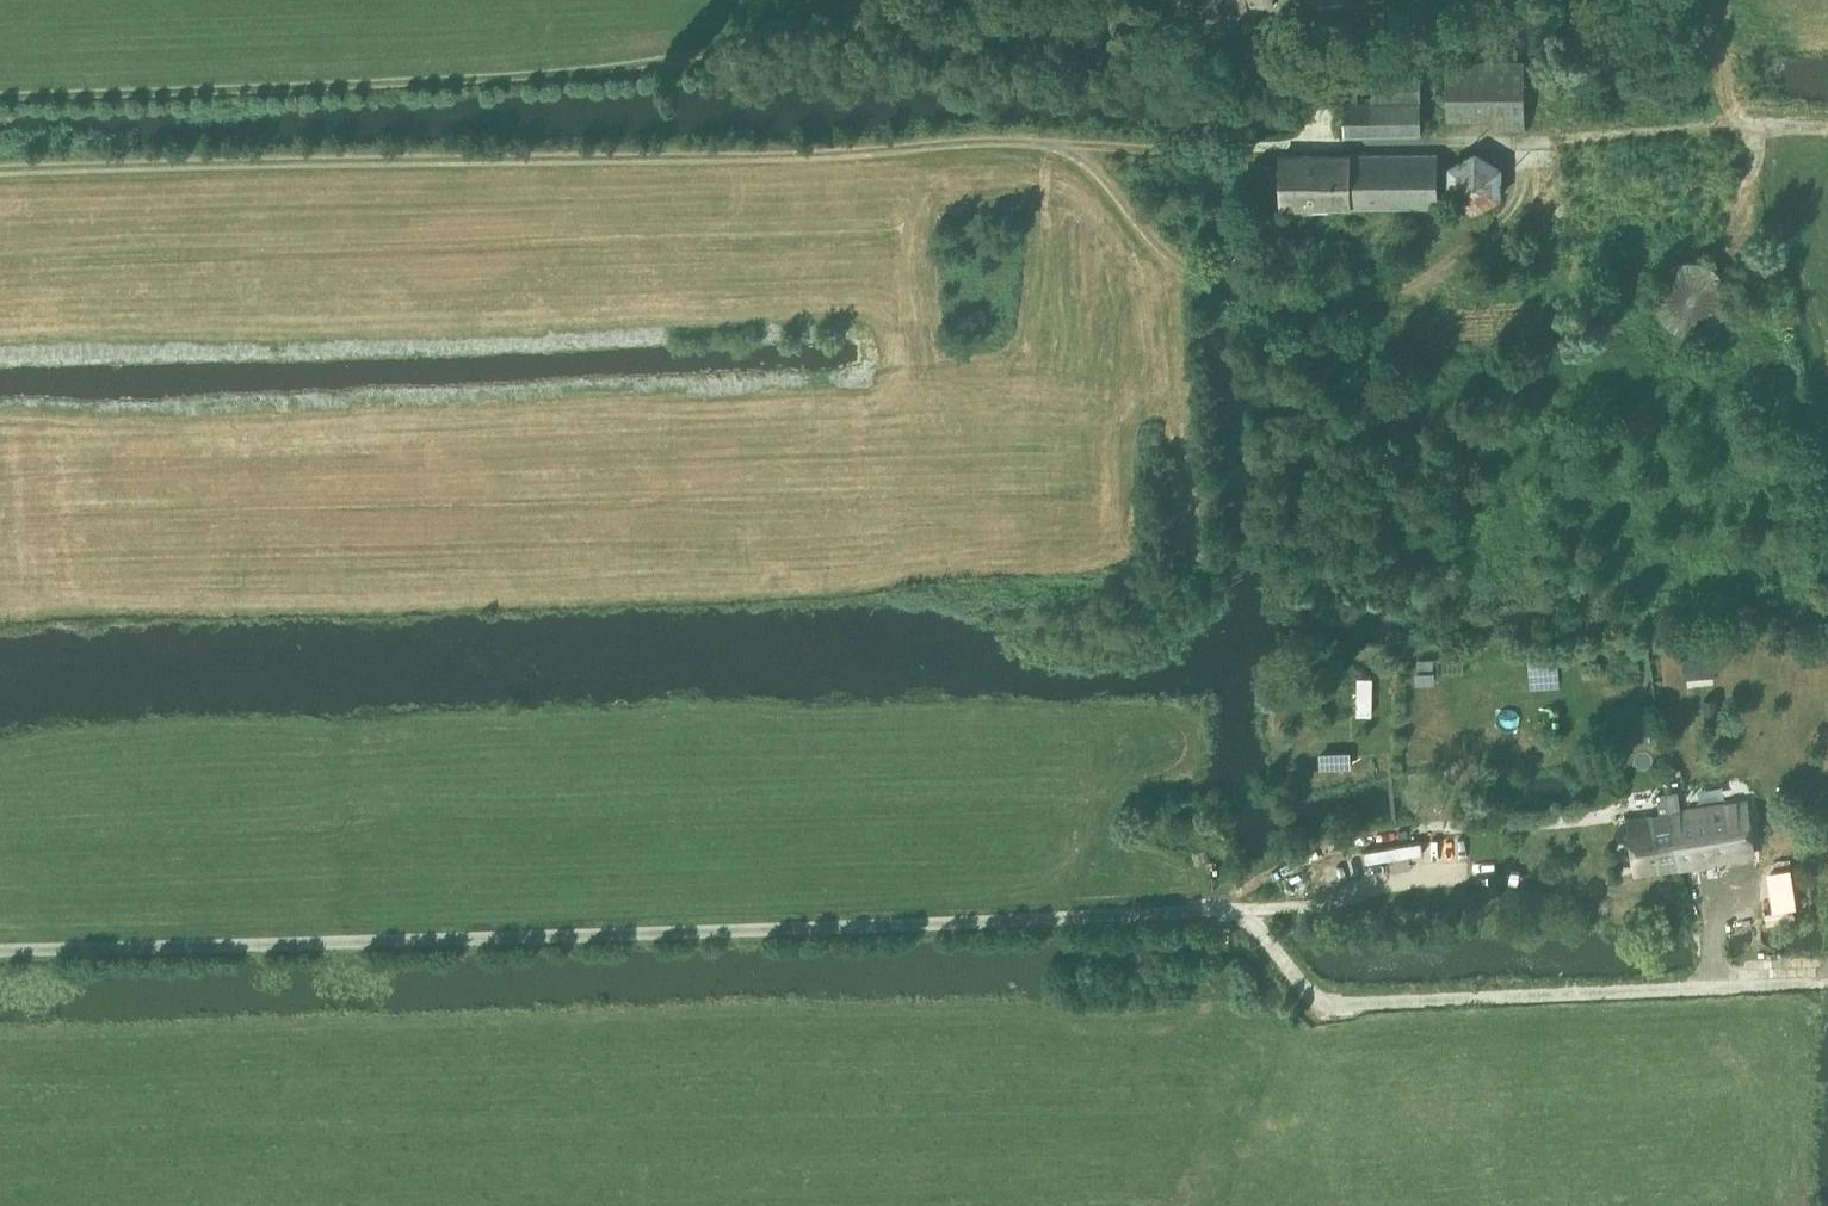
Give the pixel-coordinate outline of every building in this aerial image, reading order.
[(1274,7),(1273,0),(1205,0),(1207,15),(1274,7)] [(1389,24),(1386,0),(1368,0),(1282,11),(1285,38),(1389,24)] [(1493,129),(1526,128),(1525,59),(1447,60),(1447,120),(1493,119),(1493,129)] [(1345,134),(1422,133),(1421,77),(1373,78),(1374,101),(1345,101),(1345,134)] [(1503,197),(1503,167),(1476,150),(1449,165),(1448,196),(1475,213),(1503,197)] [(1284,207),(1439,206),(1439,154),(1283,154),(1284,207)] [(1683,332),(1693,334),(1700,333),(1707,331),(1713,327),(1719,323),(1723,318),(1727,312),(1729,305),(1730,298),(1729,291),(1728,284),(1725,278),(1720,272),(1715,267),(1709,263),(1699,260),(1692,259),(1685,260),(1678,262),(1672,266),(1667,270),(1662,275),(1659,281),(1656,288),(1655,295),(1656,302),(1658,309),(1661,315),(1665,321),(1670,326),(1676,330),(1683,332)] [(1661,815),(1629,819),(1637,875),(1695,865),(1754,853),(1747,800),(1681,812),(1679,791),(1670,792),(1658,794),(1661,815)]
